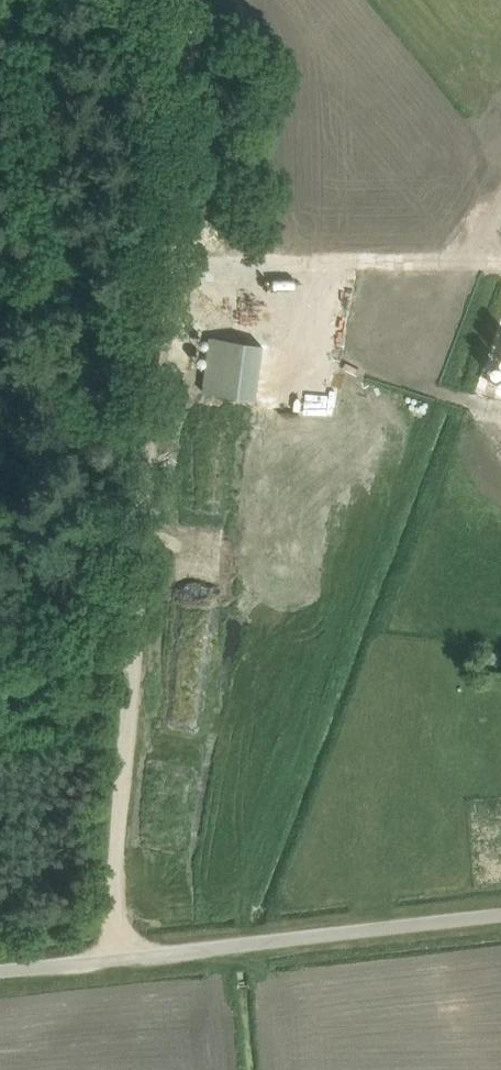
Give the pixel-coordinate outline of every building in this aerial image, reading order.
[(208,337),(205,393),(260,395),(263,340),(208,337)]
